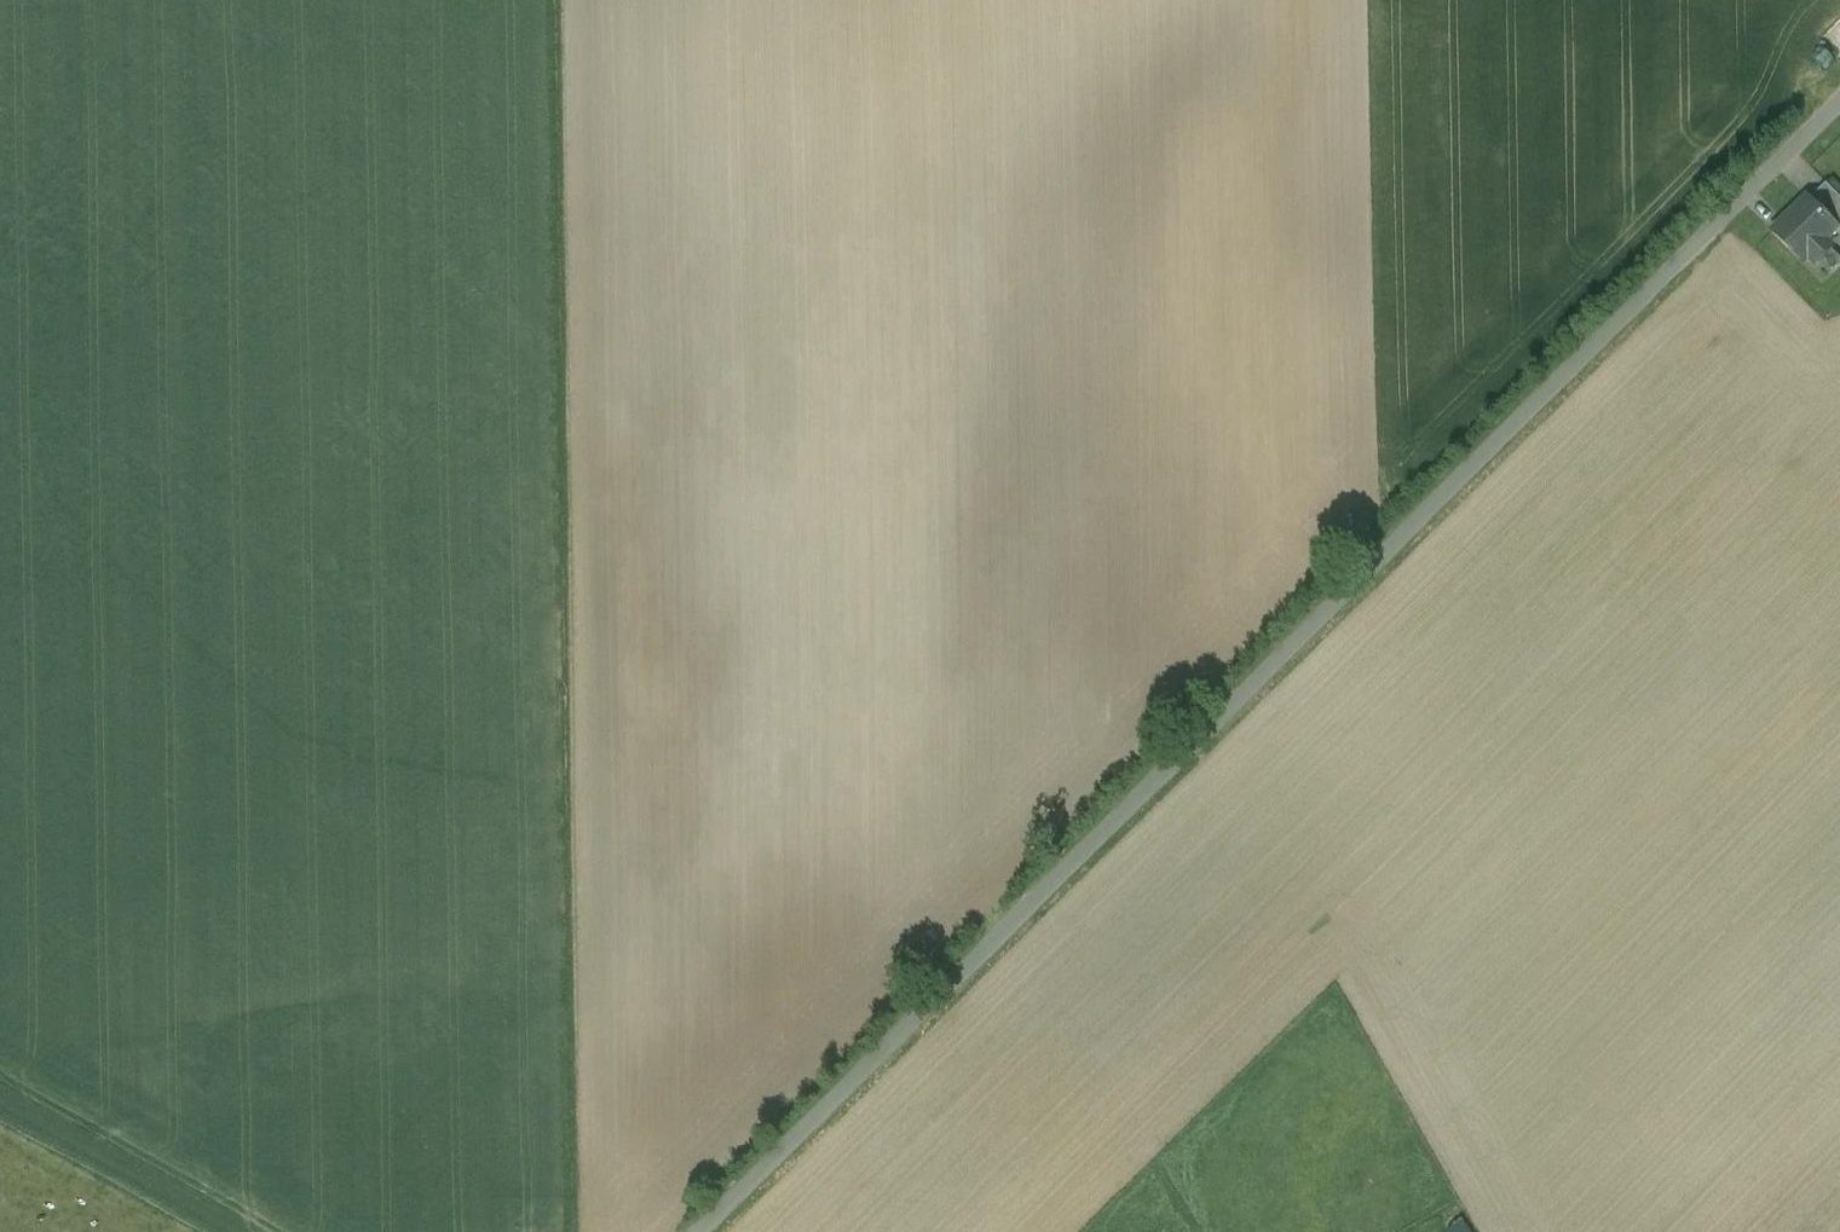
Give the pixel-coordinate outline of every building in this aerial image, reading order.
[(1827,182),(1811,199),(1838,227),(1837,228),(1839,231),(1839,195),(1827,182)] [(1811,199),(1800,210),(1798,208),(1775,231),(1804,260),(1809,254),(1817,262),(1833,246),(1826,239),(1837,228),(1838,227),(1811,199)]
